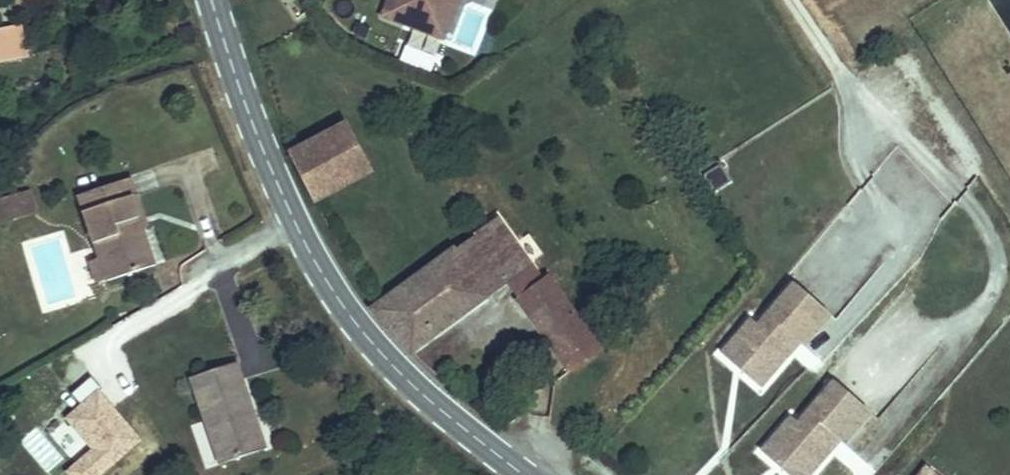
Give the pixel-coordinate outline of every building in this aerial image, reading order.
[(384,18),(417,29),(431,22),(450,28),(458,0),(389,0),(384,18)] [(450,43),(450,28),(431,22),(417,29),(450,43)] [(0,27),(0,56),(24,52),(18,24),(0,27)] [(342,121),(295,147),(319,197),(370,168),(342,121)] [(704,173),(713,189),(728,180),(720,164),(704,173)] [(137,206),(128,176),(80,193),(107,282),(150,268),(130,208),(137,206)] [(28,190),(0,200),(0,223),(35,211),(28,190)] [(503,301),(531,282),(496,231),(368,327),(404,370),(503,301)] [(531,282),(503,301),(514,319),(534,304),(544,317),(551,311),(531,282)] [(791,282),(724,348),(762,387),(829,322),(791,282)] [(534,304),(514,319),(566,395),(593,372),(551,311),(544,317),(534,304)] [(234,360),(228,363),(235,381),(240,379),(234,360)] [(188,381),(220,462),(257,447),(244,412),(252,409),(240,379),(235,381),(228,363),(188,381)] [(756,450),(782,474),(811,474),(857,427),(815,388),(756,450)] [(244,412),(257,447),(266,442),(252,409),(244,412)] [(904,474),(925,474),(912,465),(904,474)]
